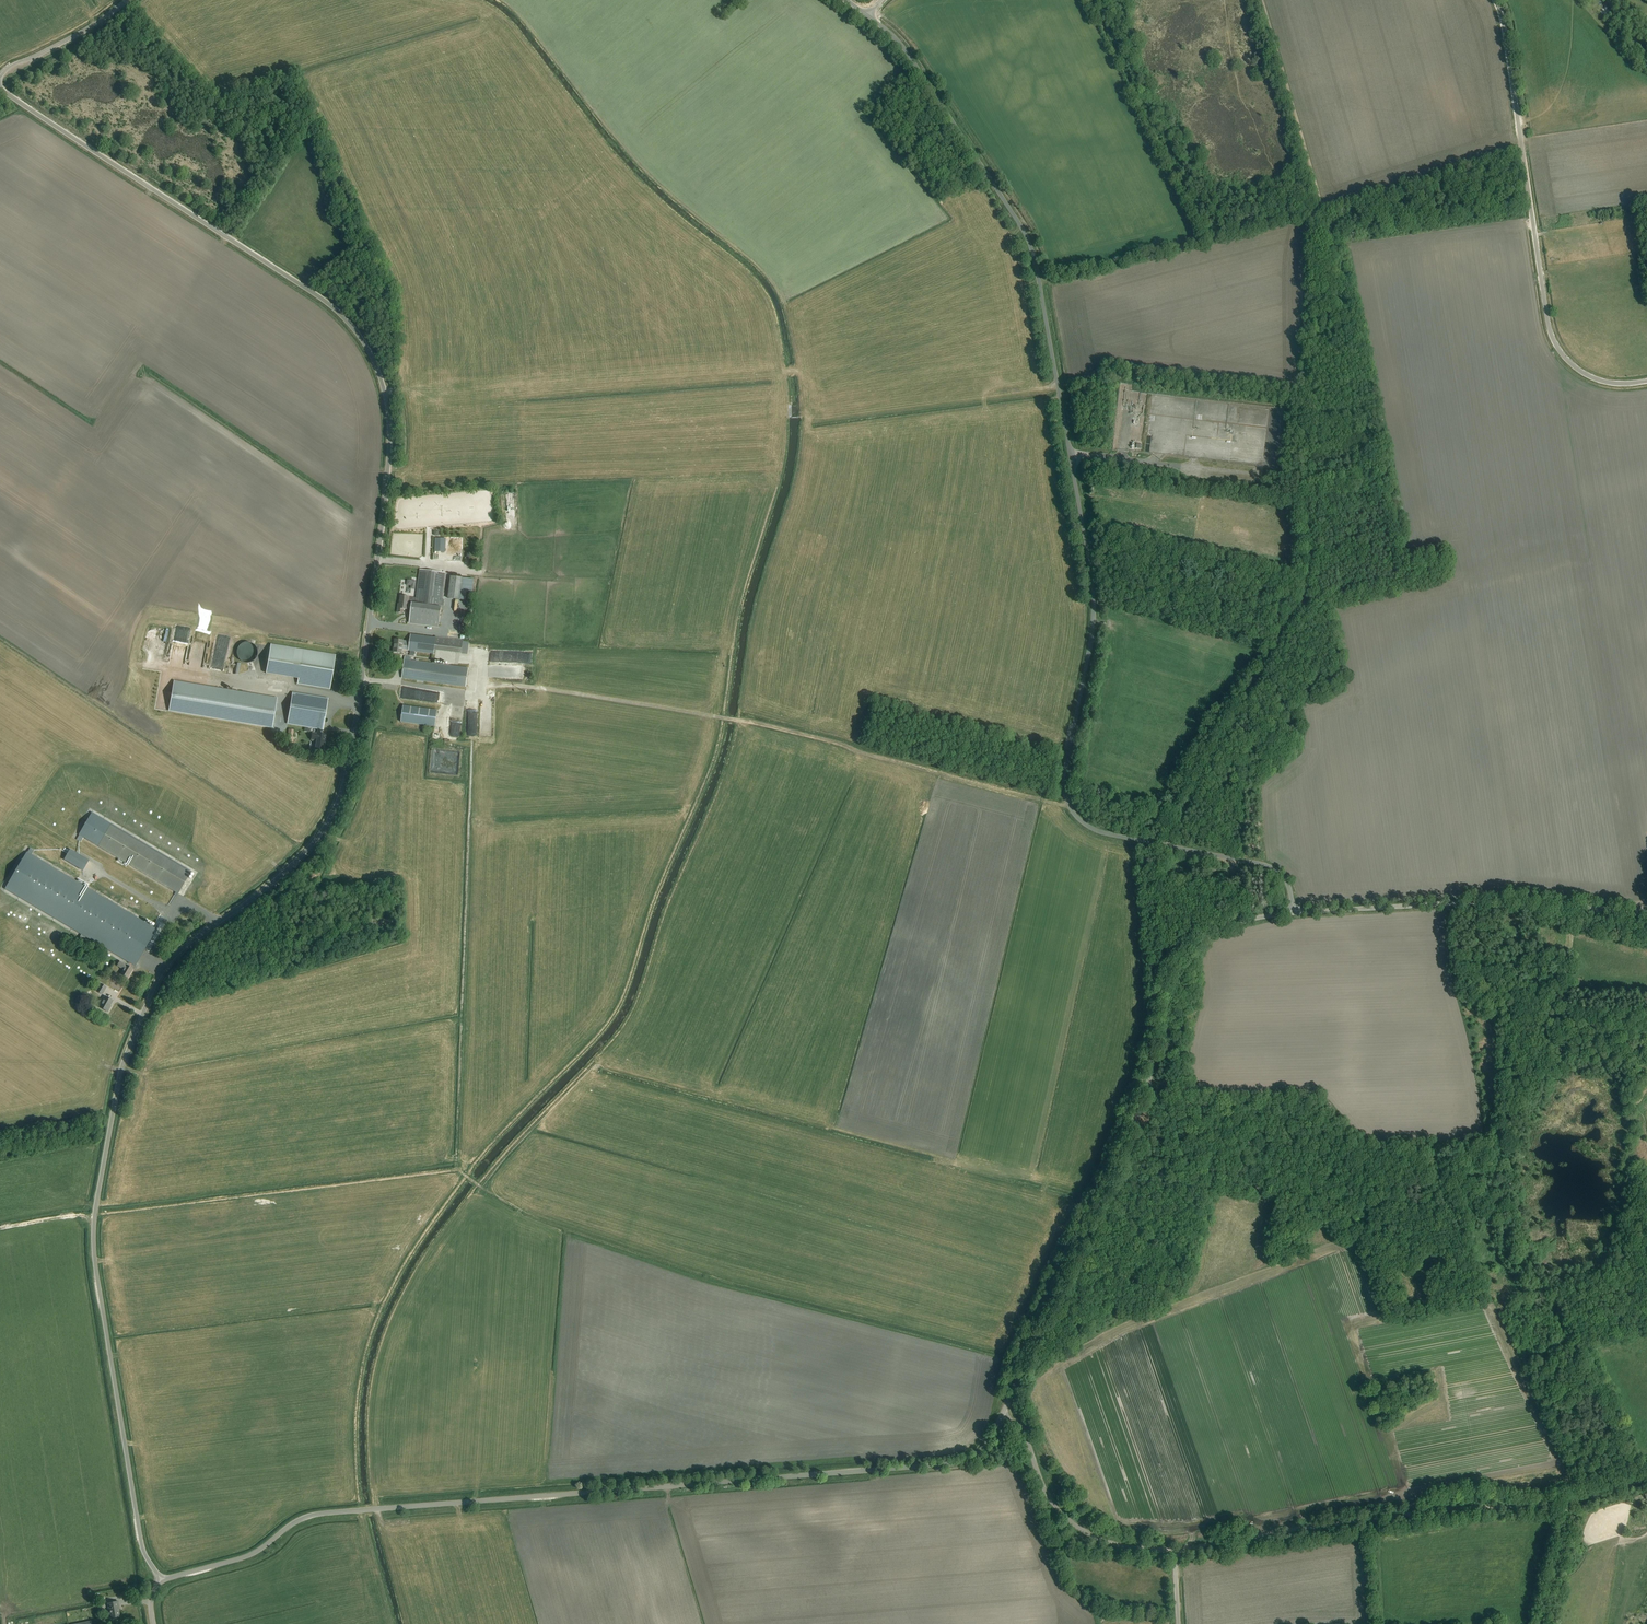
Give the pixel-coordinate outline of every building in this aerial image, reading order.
[(516,523),(516,511),(508,511),(508,523),(516,523)] [(435,539),(435,551),(445,552),(446,539),(435,539)] [(440,608),(440,605),(444,606),(445,600),(441,599),(445,573),(420,570),(416,599),(409,598),(409,597),(401,596),(400,605),(398,604),(397,613),(403,614),(404,609),(407,610),(408,604),(412,604),(409,624),(439,628),(442,608),(440,608)] [(451,576),(448,599),(460,600),(463,578),(451,576)] [(177,656),(186,657),(192,627),(179,625),(175,647),(176,647),(176,649),(178,649),(177,653),(175,652),(175,654),(173,654),(172,659),(176,660),(177,656)] [(436,637),(436,638),(411,635),(410,642),(395,640),(393,653),(402,654),(403,646),(409,647),(409,651),(434,655),(435,650),(462,654),(464,641),(436,637)] [(220,636),(213,667),(224,669),(231,638),(220,636)] [(252,643),(249,642),(246,642),(243,643),(240,645),(238,647),(237,650),(237,654),(238,657),(240,659),(242,661),(246,662),(249,662),(252,662),(255,660),(257,657),(258,654),(258,651),(257,648),(255,645),(252,643)] [(335,655),(271,644),(266,674),(298,679),(297,684),(330,690),(335,655)] [(402,679),(446,685),(466,687),(468,669),(449,666),(405,660),(402,679)] [(174,682),(169,711),(272,727),(277,699),(174,682)] [(292,703),(288,724),(318,729),(317,734),(312,733),(310,740),(316,741),(315,745),(324,746),(326,735),(322,735),(329,699),(294,693),(292,703)] [(437,710),(403,705),(401,722),(435,727),(437,710)] [(460,736),(463,712),(453,711),(450,735),(460,736)] [(468,734),(478,734),(478,717),(468,717),(468,734)] [(482,735),(492,735),(492,723),(482,723),(482,735)] [(178,895),(191,873),(91,814),(78,836),(178,895)] [(82,871),(88,861),(69,850),(63,860),(82,871)] [(5,888),(135,966),(156,929),(27,852),(5,888)] [(134,969),(120,961),(117,966),(123,970),(120,974),(129,979),(134,969)] [(106,986),(100,983),(96,991),(102,995),(106,986)] [(110,1006),(113,1001),(105,996),(98,1007),(108,1012),(111,1006),(110,1006)] [(111,1619),(119,1618),(117,1609),(118,1609),(117,1602),(108,1603),(109,1611),(110,1611),(111,1619)]
